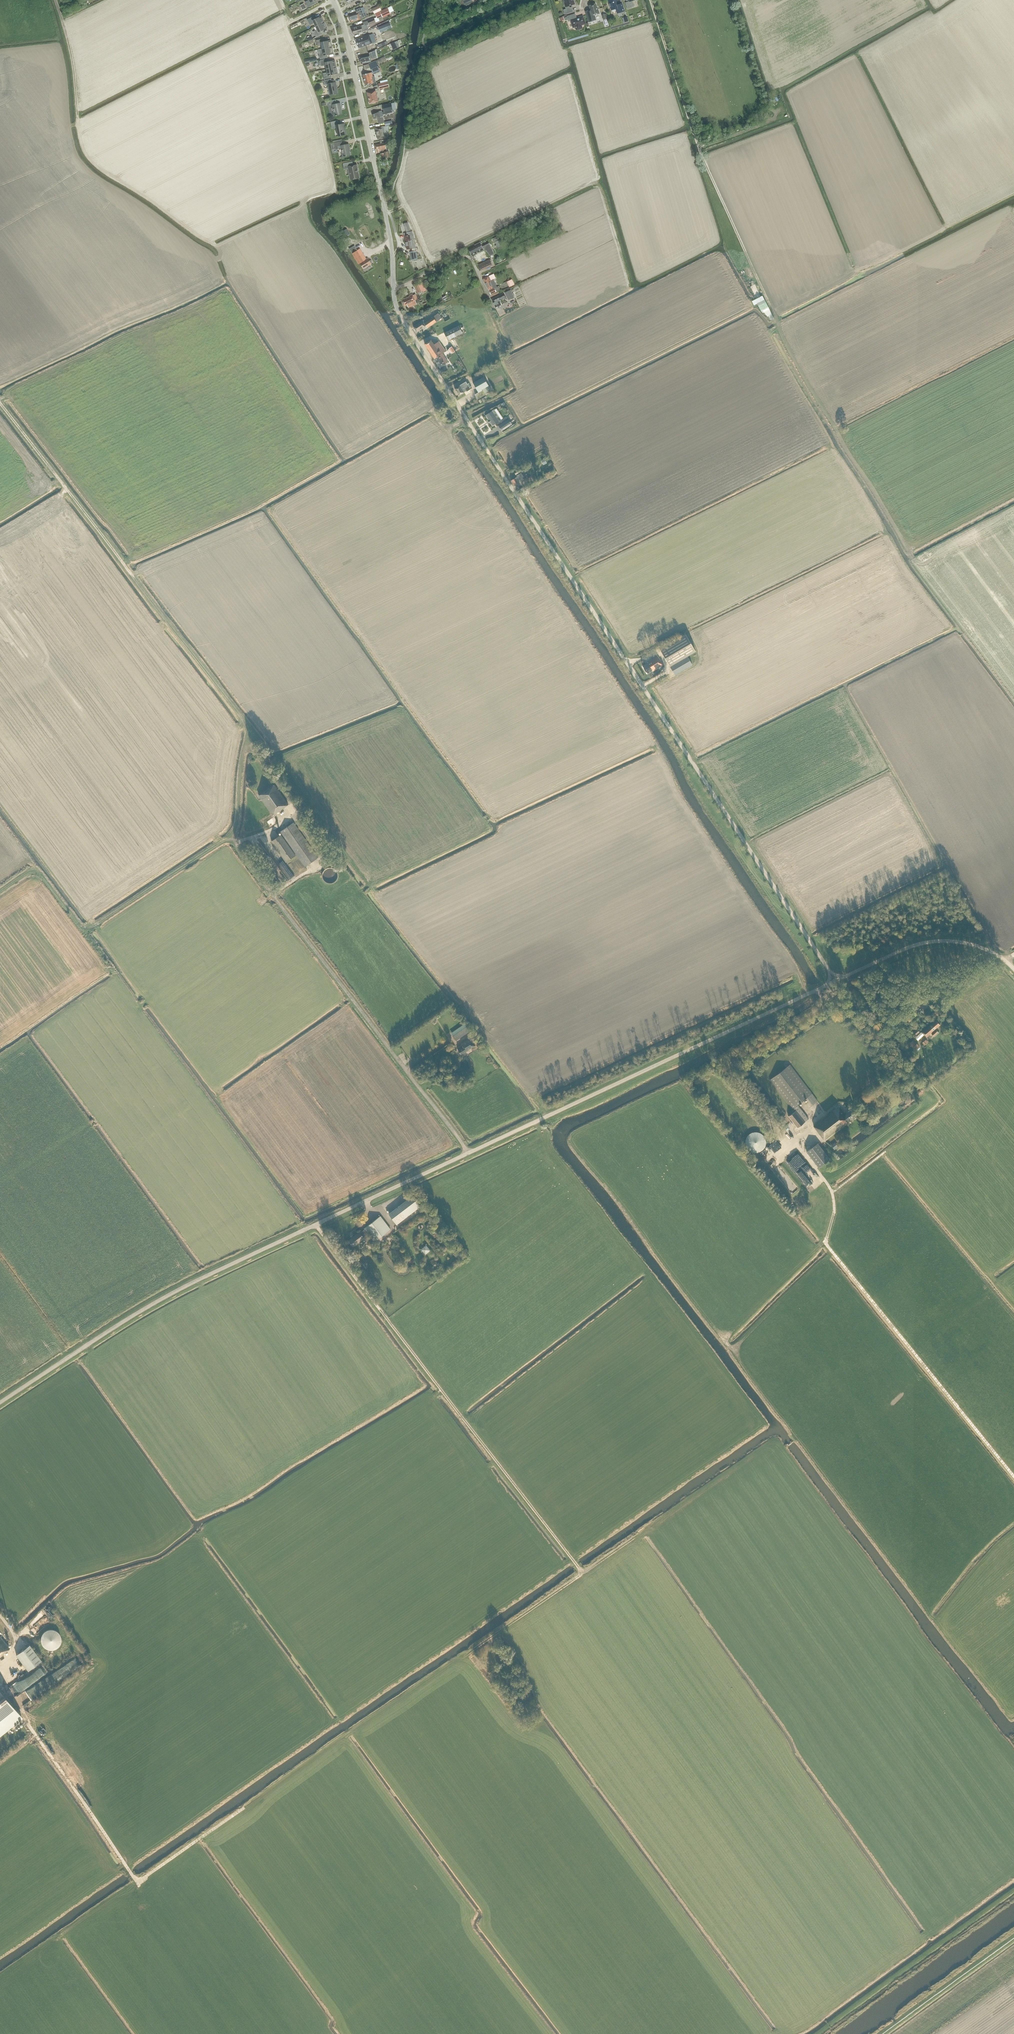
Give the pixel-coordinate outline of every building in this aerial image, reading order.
[(563,10),(565,14),(573,12),(572,7),(570,8),(569,6),(575,4),(574,0),(563,0),(566,9),(563,10)] [(610,7),(611,10),(616,9),(617,13),(624,11),(622,3),(618,4),(617,0),(608,0),(609,4),(610,7)] [(629,1),(625,2),(627,8),(634,6),(632,0),(634,0),(629,0),(629,1)] [(596,20),(594,15),(599,13),(597,7),(596,4),(589,6),(590,10),(585,11),(589,22),(596,20)] [(381,10),(379,5),(372,9),(374,14),(381,10)] [(394,11),(392,7),(388,8),(388,7),(380,11),(375,14),(377,19),(382,16),(382,17),(391,14),(390,12),(394,11)] [(363,13),(362,11),(360,8),(355,10),(356,14),(348,16),(350,22),(358,20),(364,17),(364,16),(367,15),(365,12),(363,13)] [(585,23),(583,16),(576,18),(575,14),(567,16),(569,21),(571,20),(573,27),(575,26),(576,30),(582,28),(581,25),(585,23)] [(315,26),(324,22),(321,16),(315,19),(314,16),(307,20),(310,25),(314,23),(315,26)] [(358,33),(365,30),(369,29),(367,25),(369,25),(376,22),(374,18),(367,20),(367,21),(363,22),(364,25),(361,26),(352,28),(354,34),(358,33)] [(321,31),(327,28),(324,22),(315,26),(317,30),(313,31),(316,37),(323,33),(321,31)] [(378,28),(380,33),(392,28),(390,23),(378,28)] [(369,34),(355,39),(359,48),(369,44),(372,43),(376,42),(374,38),(371,40),(369,35),(369,34)] [(322,49),(332,47),(331,40),(324,41),(323,38),(316,40),(317,46),(321,45),(322,49)] [(327,55),(333,53),(332,47),(322,49),(318,49),(319,53),(320,59),(327,58),(327,55)] [(362,57),(360,58),(361,58),(361,59),(360,59),(361,64),(371,62),(370,59),(375,58),(376,58),(375,50),(369,53),(369,56),(367,56),(362,57)] [(326,69),(336,67),(335,60),(328,61),(328,59),(320,60),(321,66),(326,65),(326,69)] [(376,60),(368,64),(373,74),(373,75),(380,72),(380,71),(378,65),(376,61),(376,60)] [(331,75),(337,73),(336,67),(326,69),(327,72),(323,73),(324,79),(332,78),(331,75)] [(363,75),(365,85),(374,83),(371,72),(363,75)] [(329,95),(337,93),(336,87),(337,87),(336,82),(334,82),(334,80),(331,80),(331,79),(324,81),(325,84),(327,84),(329,95)] [(367,92),(369,103),(372,103),(373,104),(375,103),(375,102),(378,101),(375,90),(367,92)] [(334,116),(342,114),(340,108),(341,108),(340,103),(336,104),(336,99),(329,101),(330,105),(332,105),(334,116)] [(391,103),(382,105),(384,112),(392,110),(393,110),(396,109),(395,103),(391,103)] [(373,113),(374,119),(377,118),(379,123),(384,122),(381,111),(373,113)] [(347,134),(344,123),(338,125),(337,121),(330,122),(332,129),(336,128),(338,136),(335,137),(347,134)] [(376,128),(377,139),(385,138),(384,133),(388,132),(388,126),(383,127),(383,126),(376,128)] [(339,157),(350,155),(349,149),(350,149),(349,144),(343,145),(342,141),(330,143),(331,150),(335,149),(341,148),(342,156),(339,157)] [(380,144),(381,150),(386,149),(387,151),(388,151),(387,147),(389,146),(388,144),(388,141),(385,142),(382,143),(380,144)] [(350,179),(359,178),(357,165),(353,166),(352,162),(343,163),(344,169),(348,168),(350,179)] [(414,239),(414,238),(413,234),(412,231),(406,232),(404,233),(405,240),(414,239)] [(496,236),(493,237),(494,241),(497,247),(502,245),(500,239),(498,240),(496,236)] [(407,249),(412,249),(415,248),(416,248),(414,239),(405,240),(406,246),(407,249)] [(470,249),(468,250),(471,255),(483,250),(484,249),(485,250),(486,251),(486,252),(487,252),(488,252),(489,254),(490,256),(494,254),(489,243),(482,247),(480,243),(480,242),(475,244),(476,246),(470,249)] [(357,250),(352,253),(358,264),(360,263),(363,269),(371,264),(371,263),(372,263),(372,262),(371,261),(370,260),(370,261),(368,258),(366,259),(365,257),(360,249),(357,250)] [(487,276),(483,278),(491,294),(496,292),(506,287),(504,282),(496,286),(493,279),(493,278),(490,280),(489,276),(488,276),(487,276)] [(507,282),(510,288),(516,286),(513,280),(507,282)] [(423,286),(421,282),(414,286),(417,293),(422,291),(423,292),(426,290),(424,286),(423,286)] [(514,297),(510,289),(504,292),(508,300),(514,297)] [(415,294),(413,295),(412,293),(409,295),(409,296),(401,300),(404,306),(407,305),(408,307),(417,304),(415,300),(418,299),(415,294)] [(501,304),(500,300),(506,298),(504,293),(491,299),(495,307),(501,304)] [(764,296),(753,301),(755,306),(758,304),(762,313),(766,311),(770,321),(774,319),(764,296)] [(427,328),(436,322),(442,318),(438,313),(428,320),(426,319),(425,319),(423,320),(413,327),(417,332),(426,326),(427,328)] [(448,341),(463,334),(459,326),(445,333),(448,341)] [(434,358),(440,367),(448,362),(442,354),(446,351),(439,341),(434,344),(431,340),(425,344),(435,358),(434,358)] [(482,389),(488,386),(483,377),(473,383),(478,392),(475,394),(477,399),(485,394),(482,389)] [(466,392),(471,389),(466,381),(455,389),(459,395),(465,391),(466,392)] [(482,389),(485,394),(491,391),(488,386),(482,389)] [(494,409),(485,415),(493,426),(501,420),(494,409)] [(509,419),(498,426),(502,431),(512,424),(509,419)] [(516,470),(515,468),(513,470),(516,475),(522,471),(520,468),(519,467),(516,468),(517,470),(516,470)] [(515,485),(525,479),(521,473),(516,476),(517,476),(511,480),(515,485)] [(692,665),(689,658),(688,656),(696,651),(686,634),(660,649),(670,666),(675,675),(692,665)] [(663,665),(657,655),(647,662),(642,666),(647,674),(652,671),(653,671),(663,665)] [(273,815),(288,804),(274,784),(258,795),(273,815)] [(297,810),(302,807),(299,801),(293,804),(297,810)] [(280,831),(304,866),(317,857),(293,823),(280,831)] [(296,855),(281,834),(271,841),(286,862),(296,855)] [(336,870),(335,869),(334,869),(333,868),(332,868),(331,868),(330,868),(329,868),(328,868),(327,869),(326,869),(325,869),(325,870),(324,870),(324,871),(323,872),(323,873),(323,874),(322,875),(322,876),(323,877),(323,878),(323,879),(324,880),(324,881),(325,882),(326,882),(327,883),(328,883),(329,883),(330,884),(331,884),(332,883),(333,883),(334,883),(335,882),(336,881),(337,880),(337,879),(338,879),(338,878),(338,877),(338,876),(338,875),(338,874),(338,873),(337,872),(337,871),(336,871),(336,870)] [(939,1033),(935,1029),(940,1025),(936,1020),(922,1032),(926,1037),(931,1033),(934,1037),(939,1033)] [(456,1040),(469,1031),(466,1027),(453,1035),(456,1040)] [(463,1045),(457,1048),(461,1054),(474,1046),(476,1045),(478,1049),(483,1046),(478,1038),(477,1037),(473,1040),(473,1041),(472,1039),(471,1038),(462,1044),(463,1045)] [(917,1043),(913,1040),(909,1043),(914,1049),(919,1046),(917,1043)] [(817,1101),(811,1094),(805,1085),(790,1064),(778,1073),(770,1079),(791,1108),(793,1107),(794,1108),(789,1111),(791,1113),(787,1116),(796,1128),(804,1122),(807,1119),(797,1104),(806,1097),(812,1105),(817,1101)] [(845,1113),(840,1106),(839,1105),(814,1125),(825,1140),(848,1122),(847,1121),(857,1113),(853,1107),(845,1113)] [(764,1137),(764,1136),(763,1135),(763,1134),(762,1134),(761,1133),(760,1132),(759,1132),(758,1132),(757,1131),(755,1131),(754,1132),(753,1132),(752,1132),(751,1132),(750,1133),(749,1133),(749,1134),(748,1135),(747,1136),(747,1137),(746,1138),(746,1139),(745,1140),(745,1141),(745,1142),(745,1143),(745,1144),(746,1145),(746,1146),(747,1147),(747,1148),(748,1149),(749,1149),(750,1150),(751,1151),(752,1151),(753,1151),(754,1151),(755,1152),(756,1151),(757,1151),(758,1151),(759,1151),(760,1150),(761,1150),(762,1149),(763,1148),(763,1147),(764,1147),(764,1146),(765,1145),(765,1144),(765,1143),(765,1142),(765,1141),(765,1140),(765,1139),(765,1138),(765,1137),(764,1137)] [(819,1166),(830,1158),(818,1142),(807,1150),(819,1166)] [(421,1205),(413,1195),(389,1214),(397,1224),(421,1205)] [(375,1241),(391,1229),(381,1216),(365,1228),(364,1228),(365,1229),(360,1233),(359,1232),(349,1240),(353,1246),(364,1238),(369,1234),(375,1241)] [(426,1244),(421,1249),(425,1254),(431,1250),(426,1244)] [(53,1628),(52,1628),(51,1628),(50,1628),(49,1628),(48,1628),(47,1629),(46,1629),(45,1630),(44,1631),(43,1632),(42,1633),(42,1634),(41,1635),(41,1636),(41,1637),(41,1638),(41,1639),(41,1640),(41,1641),(41,1642),(41,1643),(42,1643),(42,1644),(43,1645),(43,1646),(44,1646),(45,1647),(45,1648),(46,1648),(47,1649),(48,1649),(49,1649),(50,1649),(51,1649),(52,1649),(53,1649),(54,1649),(55,1649),(55,1648),(56,1648),(57,1648),(58,1647),(59,1647),(59,1646),(60,1645),(61,1644),(61,1643),(61,1642),(62,1642),(62,1641),(62,1640),(62,1639),(62,1638),(62,1637),(62,1636),(61,1635),(61,1634),(60,1633),(60,1632),(59,1631),(58,1630),(57,1629),(56,1629),(55,1629),(55,1628),(54,1628),(53,1628)] [(0,1636),(0,1656),(10,1648),(0,1636)] [(42,1661),(40,1658),(30,1645),(16,1655),(28,1671),(42,1661)] [(25,1675),(31,1684),(47,1673),(41,1664),(25,1675)] [(23,1718),(0,1689),(0,1736),(23,1718)]
